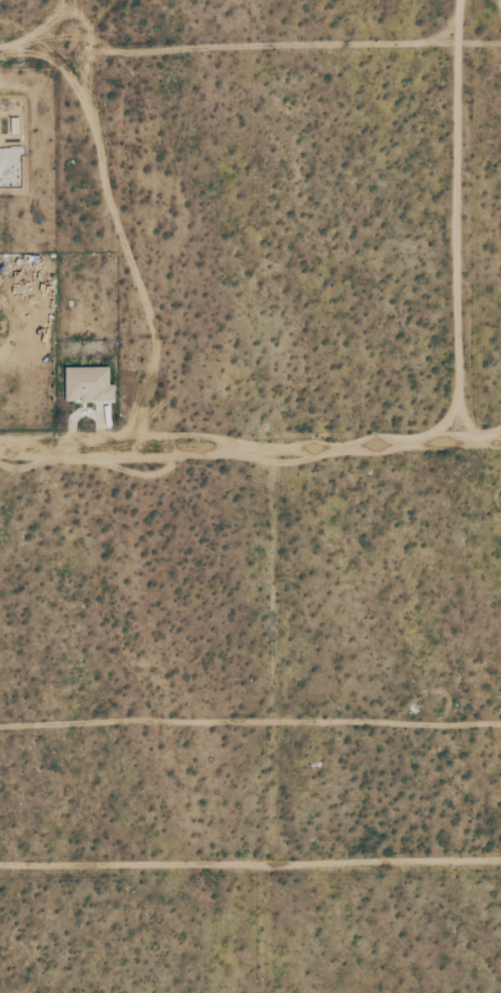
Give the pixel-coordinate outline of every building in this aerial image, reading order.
[(63,366),(108,365),(108,384),(114,384),(114,400),(63,400),(63,366)]
